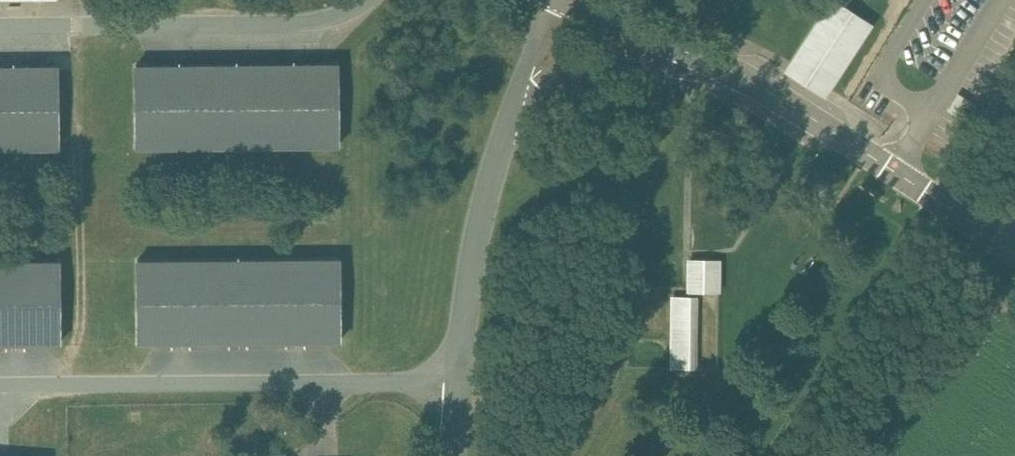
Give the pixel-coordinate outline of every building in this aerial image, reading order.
[(791,75),(829,97),(871,27),(833,4),(791,75)] [(342,147),(341,63),(140,65),(141,149),(342,147)] [(60,65),(0,65),(0,150),(60,150),(60,84),(60,68),(60,65)] [(74,84),(74,68),(60,68),(60,84),(74,84)] [(344,344),(344,260),(143,260),(144,345),(344,344)] [(60,261),(0,261),(0,346),(60,346),(60,261)] [(700,371),(700,294),(716,294),(716,267),(690,267),(691,298),(676,298),(676,371),(700,371)]
